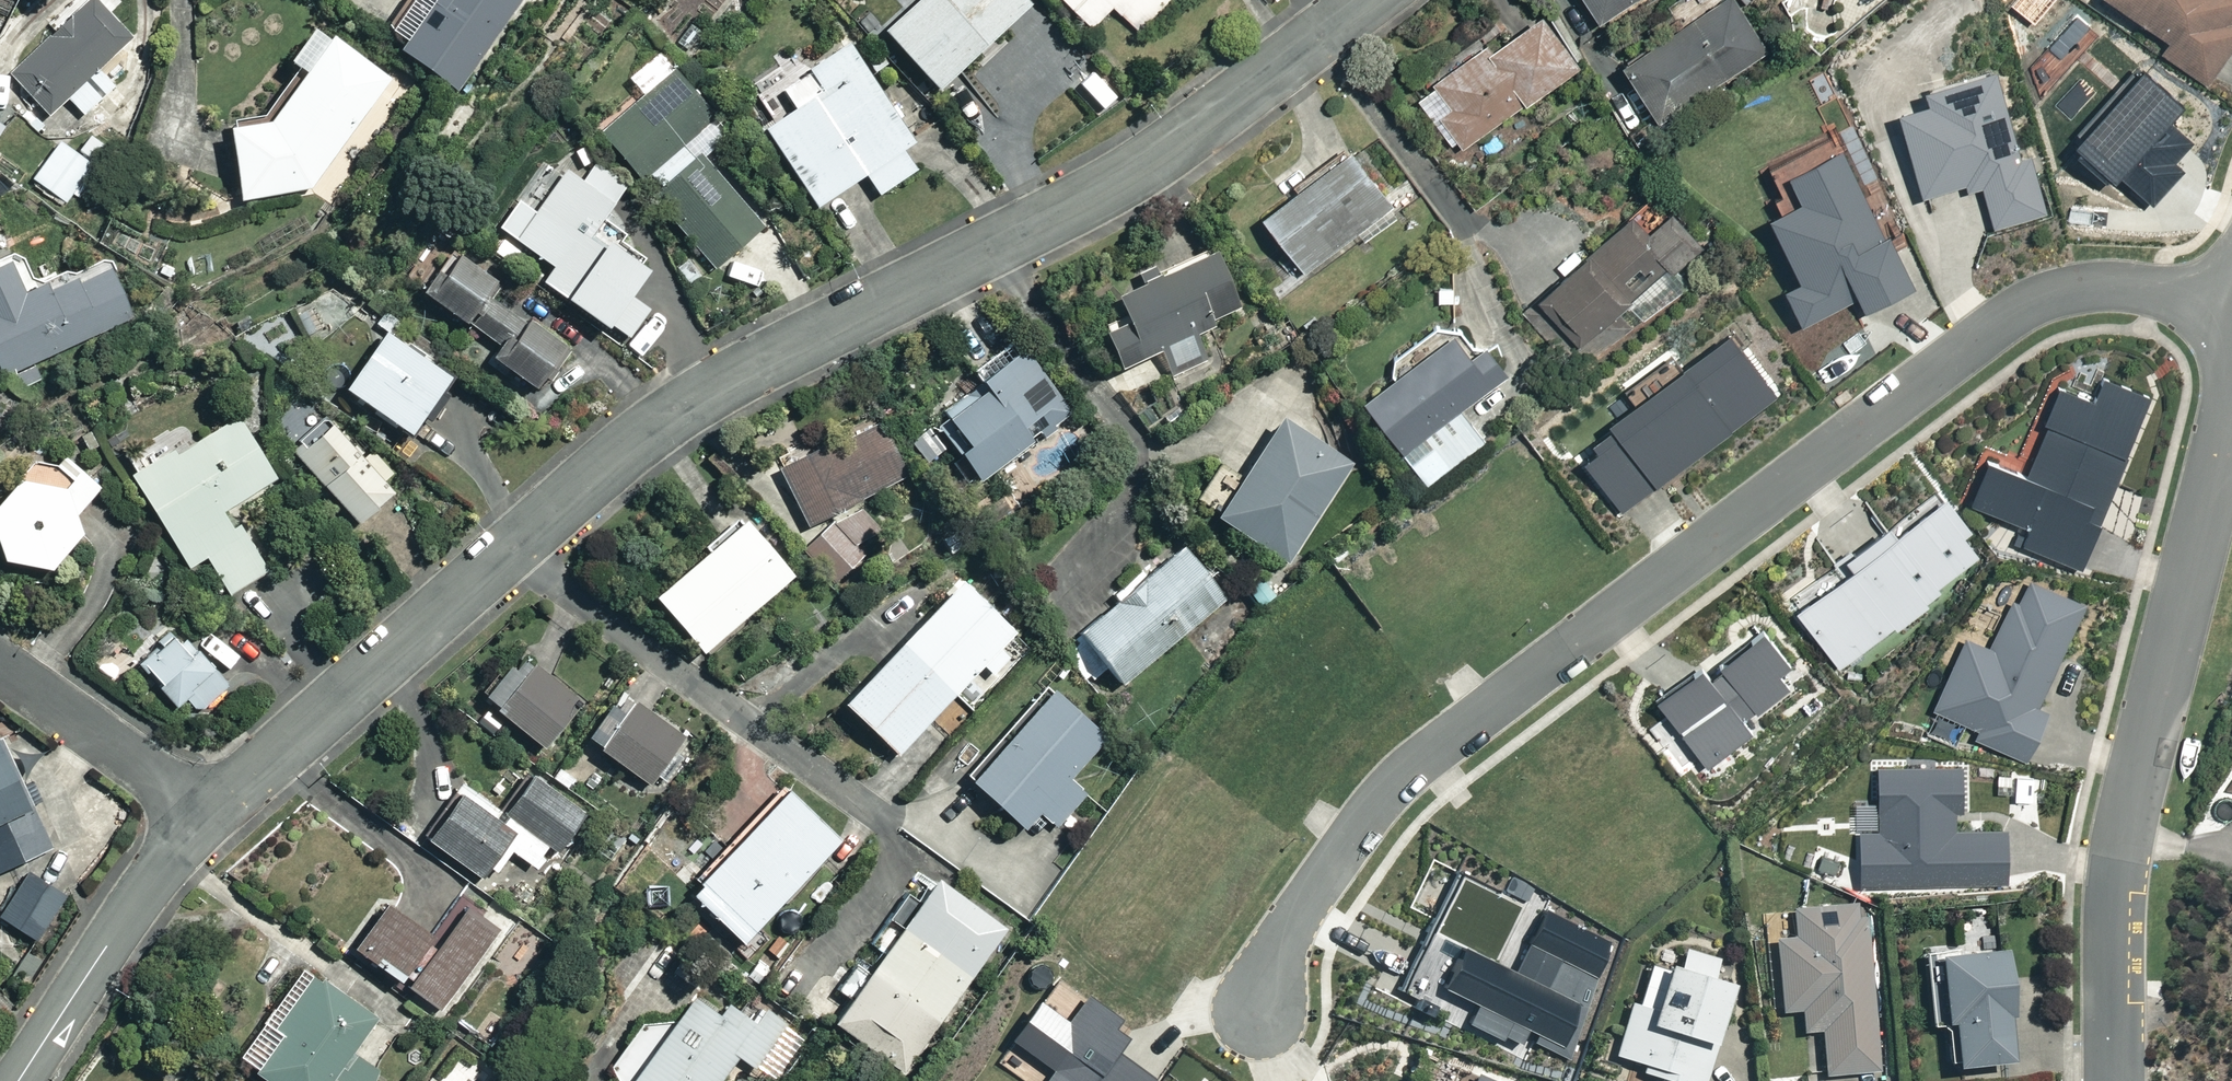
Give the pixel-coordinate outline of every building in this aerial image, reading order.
[(407,54),(465,92),(526,0),(426,0),(438,7),(407,54)] [(888,37),(941,97),(1035,14),(1023,0),(930,0),(888,37)] [(1102,29),(1119,10),(1140,29),(1166,0),(1070,0),(1102,29)] [(1601,31),(1644,0),(1592,0),(1583,7),(1601,31)] [(1627,68),(1663,122),(1773,50),(1740,0),(1730,0),(1627,68)] [(2212,87),(2231,58),(2231,0),(2117,0),(2169,35),(2158,53),(2212,87)] [(92,2),(15,78),(54,118),(132,42),(92,2)] [(1423,97),(1466,153),(1582,65),(1548,20),(1500,56),(1491,46),(1423,97)] [(268,123),(236,135),(245,203),(316,192),(395,82),(328,38),(268,123)] [(772,136),(819,207),(867,175),(883,199),(930,169),(852,50),(784,94),(800,118),(772,136)] [(1919,191),(1959,180),(1961,187),(1979,182),(1991,225),(2043,210),(2027,157),(2016,160),(1989,66),(1920,86),(1923,98),(1894,106),(1919,191)] [(681,75),(606,135),(645,183),(719,124),(681,75)] [(1907,284),(1836,142),(1785,167),(1797,192),(1764,209),(1796,274),(1781,281),(1801,321),(1854,294),(1861,307),(1907,284)] [(62,146),(34,181),(63,205),(91,170),(62,146)] [(1364,155),(1267,221),(1305,276),(1402,209),(1364,155)] [(711,160),(660,204),(720,274),(771,231),(711,160)] [(566,175),(523,246),(558,267),(543,292),(618,336),(656,273),(602,241),(633,188),(598,167),(586,187),(566,175)] [(1640,215),(1541,300),(1583,349),(1703,245),(1676,215),(1656,233),(1640,215)] [(1108,339),(1124,372),(1246,313),(1218,257),(1119,306),(1130,329),(1108,339)] [(467,262),(437,306),(511,354),(502,368),(549,398),(578,354),(499,302),(508,289),(467,262)] [(3,372),(138,320),(118,268),(32,301),(20,270),(0,277),(0,363),(3,372)] [(1370,405),(1428,485),(1497,435),(1479,410),(1511,386),(1471,332),(1370,405)] [(1770,392),(1729,338),(1577,452),(1618,507),(1770,392)] [(392,340),(352,399),(416,441),(456,382),(392,340)] [(961,461),(978,483),(1070,414),(1026,354),(977,391),(986,403),(953,428),(972,453),(961,461)] [(2041,419),(2122,450),(2145,391),(2097,372),(2088,395),(2051,381),(2037,417),(2041,419)] [(2122,450),(2041,419),(2021,472),(2089,497),(2084,510),(2097,515),(2122,450)] [(244,420),(141,483),(197,573),(213,563),(246,618),(284,595),(236,516),(285,486),(244,420)] [(902,475),(874,420),(778,469),(806,524),(902,475)] [(335,421),(296,453),(361,531),(400,498),(335,421)] [(1287,425),(1224,523),(1293,566),(1356,469),(1287,425)] [(2089,497),(2021,472),(1981,456),(1964,499),(2027,524),(2020,544),(2078,566),(2097,515),(2084,510),(2089,497)] [(39,473),(0,524),(0,531),(11,572),(53,584),(89,546),(82,521),(99,501),(39,473)] [(1938,494),(1787,601),(1832,664),(1888,624),(1890,627),(1925,603),(1919,595),(1932,585),(1929,580),(1971,550),(1955,527),(1960,524),(1938,494)] [(878,532),(863,505),(809,536),(833,578),(863,561),(854,545),(878,532)] [(695,541),(698,544),(645,590),(695,648),(784,571),(731,510),(695,541)] [(1069,649),(1110,697),(1224,601),(1183,552),(1069,649)] [(2080,602),(2023,578),(2014,598),(2010,596),(1987,648),(1962,637),(1932,707),(1977,726),(1972,738),(2023,760),(2044,711),(2035,707),(2080,602)] [(967,585),(850,712),(905,762),(1022,636),(967,585)] [(1777,671),(1783,667),(1753,626),(1654,698),(1704,766),(1750,732),(1741,720),(1788,687),(1777,671)] [(192,629),(146,666),(190,721),(237,683),(192,629)] [(533,662),(499,709),(551,747),(586,701),(533,662)] [(1056,686),(973,785),(1029,832),(1042,816),(1056,828),(1087,791),(1073,780),(1113,733),(1056,686)] [(635,699),(600,751),(656,789),(691,737),(635,699)] [(0,750),(0,872),(75,838),(30,738),(0,750)] [(1956,763),(1874,765),(1875,828),(1856,828),(1857,885),(2004,882),(2003,828),(1957,829),(1956,763)] [(545,782),(521,821),(571,852),(595,813),(545,782)] [(463,797),(431,844),(486,881),(518,834),(463,797)] [(793,797),(692,899),(747,952),(847,850),(793,797)] [(0,919),(0,920),(31,938),(58,890),(26,872),(0,919)] [(942,886),(840,1029),(910,1079),(1012,936),(942,886)] [(358,954),(438,1010),(497,928),(466,906),(439,943),(391,909),(358,954)] [(1778,941),(1785,1014),(1803,1012),(1806,1035),(1825,1033),(1829,1075),(1880,1071),(1864,906),(1792,913),(1795,939),(1778,941)] [(1463,946),(1445,987),(1475,1003),(1468,1020),(1518,1044),(1522,1036),(1577,1063),(1612,947),(1545,911),(1530,944),(1559,959),(1545,986),(1463,946)] [(1617,1062),(1680,1080),(1707,1080),(1737,985),(1716,978),(1723,957),(1689,946),(1681,971),(1669,968),(1655,1013),(1634,1007),(1617,1062)] [(1940,1032),(1958,1030),(1963,1076),(2023,1070),(2011,955),(1933,963),(1940,1032)] [(262,1079),(265,1080),(374,1080),(380,1071),(356,1055),(380,1020),(311,974),(267,1040),(282,1050),(262,1079)] [(741,1060),(756,1071),(787,1026),(718,978),(647,1080),(726,1080),(741,1060)] [(1036,1007),(1014,1037),(1056,1069),(1047,1080),(1149,1080),(1150,1079),(1113,1051),(1120,1041),(1105,1029),(1116,1015),(1087,994),(1062,1026),(1036,1007)] [(1470,1067),(1464,1080),(1504,1080),(1470,1067)] [(1165,1073),(1159,1080),(1176,1080),(1165,1073)]
